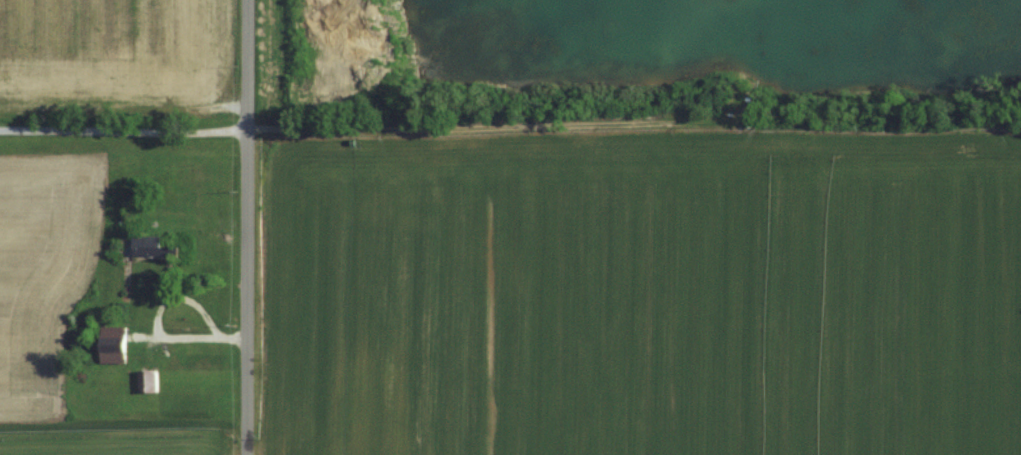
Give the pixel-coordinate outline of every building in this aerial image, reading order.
[(160,236),(132,236),(132,256),(177,256),(177,247),(160,247),(160,236)] [(125,363),(125,326),(100,326),(100,363),(125,363)] [(155,370),(138,370),(138,392),(155,392),(155,370)]
